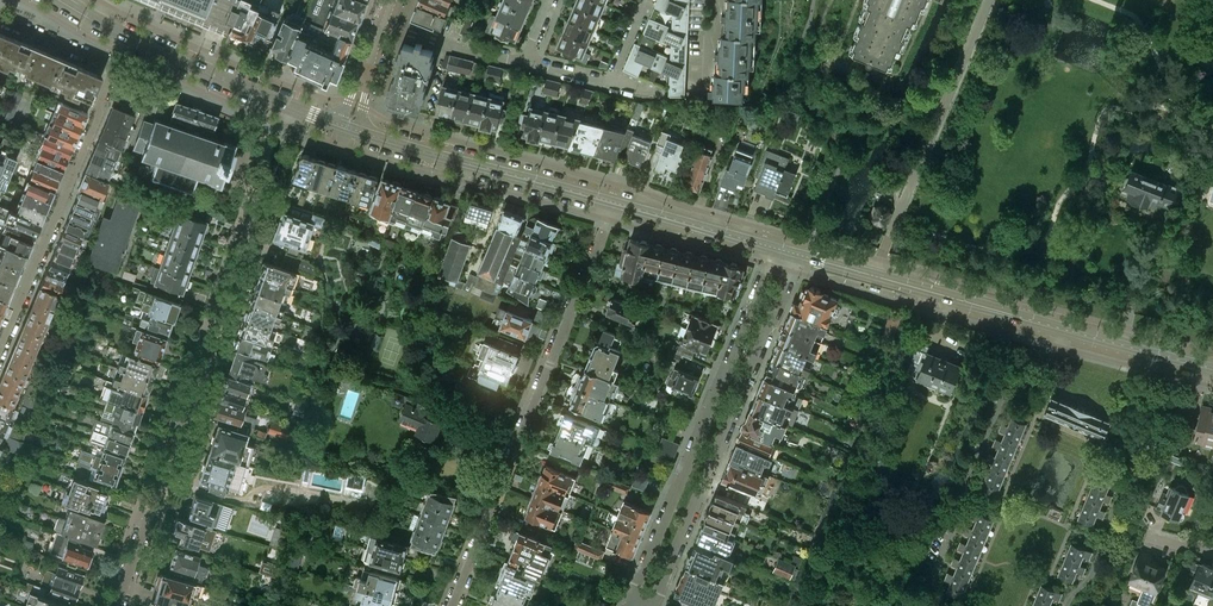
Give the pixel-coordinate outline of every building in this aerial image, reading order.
[(224,30),(223,33),(224,33),(229,22),(224,20),(229,6),(235,8),(238,0),(152,0),(224,30)] [(260,4),(258,3),(260,0),(241,0),(237,9),(235,8),(229,6),(224,20),(229,22),(231,23),(227,31),(234,34),(234,38),(238,40),(242,37),(244,38),(260,4)] [(365,0),(311,0),(304,15),(302,18),(326,28),(333,10),(357,20),(365,0)] [(451,1),(447,0),(419,0),(418,2),(418,3),(446,14),(451,1)] [(533,0),(504,0),(498,15),(522,25),(533,0)] [(605,3),(599,0),(578,0),(575,5),(600,16),(605,3)] [(681,0),(657,0),(655,5),(674,13),(673,28),(688,34),(689,4),(681,0)] [(750,57),(751,42),(750,42),(750,37),(756,37),(757,5),(756,4),(757,0),(728,0),(728,13),(722,13),(722,19),(727,19),(727,35),(722,35),(721,51),(716,50),(715,57),(721,57),(720,73),(715,72),(714,88),(709,88),(709,94),(714,94),(714,98),(743,99),(744,80),(743,80),(743,74),(749,75),(750,57)] [(866,6),(865,6),(863,12),(864,12),(863,14),(865,14),(862,22),(861,22),(858,28),(859,28),(858,30),(860,30),(857,38),(856,38),(854,44),(854,46),(856,47),(853,52),(867,57),(867,58),(867,59),(867,60),(868,61),(868,62),(869,62),(870,62),(871,62),(872,62),(873,62),(873,61),(874,60),(887,66),(889,61),(891,61),(892,60),(893,60),(895,54),(894,54),(898,46),(899,47),(900,45),(901,45),(903,39),(906,31),(908,32),(908,30),(909,31),(911,25),(911,24),(914,17),(916,17),(916,16),(917,16),(920,10),(919,10),(922,2),(924,3),(925,1),(926,0),(869,0),(866,6)] [(442,27),(447,15),(446,14),(418,3),(417,7),(416,6),(411,18),(435,27),(436,25),(442,27)] [(266,42),(279,13),(260,4),(244,38),(245,39),(245,43),(251,46),(255,43),(257,44),(259,39),(266,42)] [(594,29),(600,16),(575,5),(570,19),(594,29)] [(655,20),(659,11),(654,9),(650,18),(655,20)] [(350,38),(357,20),(333,10),(326,28),(350,38)] [(285,57),(296,34),(298,28),(302,18),(304,15),(293,11),(290,17),(283,14),(269,43),(276,47),(274,52),(276,53),(276,56),(281,59),(284,56),(285,57)] [(516,39),(522,25),(498,15),(492,29),(497,31),(496,34),(502,38),(509,39),(510,36),(516,39)] [(350,38),(326,28),(302,18),(298,28),(323,38),(334,42),(330,54),(342,59),(350,38)] [(623,27),(626,20),(621,18),(618,25),(617,25),(615,30),(620,32),(623,27)] [(688,34),(673,28),(655,20),(650,18),(649,18),(643,31),(672,44),(672,58),(686,64),(688,34)] [(467,35),(473,20),(466,19),(460,33),(467,35)] [(588,42),(594,29),(570,19),(564,32),(588,42)] [(298,28),(296,34),(285,57),(293,61),(289,68),(306,76),(323,38),(298,28)] [(30,45),(0,32),(0,67),(7,70),(8,67),(14,69),(15,67),(20,68),(30,45)] [(584,52),(588,42),(564,32),(558,46),(564,49),(563,52),(586,62),(589,54),(584,52)] [(651,49),(655,40),(643,35),(639,44),(651,49)] [(617,40),(616,40),(608,36),(606,41),(615,45),(617,40)] [(323,38),(306,76),(323,84),(324,83),(328,84),(331,82),(334,79),(342,59),(330,54),(334,42),(323,38)] [(417,42),(417,43),(416,46),(408,44),(405,43),(404,47),(402,46),(400,54),(398,54),(396,61),(398,61),(396,70),(398,70),(396,78),(394,77),(392,85),(390,84),(388,92),(390,92),(388,99),(390,100),(389,104),(401,107),(400,110),(406,112),(407,109),(415,111),(418,111),(420,107),(421,107),(423,100),(425,100),(427,93),(425,93),(427,85),(425,85),(427,77),(429,78),(430,70),(432,71),(434,63),(432,63),(434,55),(432,54),(433,50),(422,47),(423,44),(417,42)] [(651,49),(639,44),(635,42),(623,70),(637,76),(642,62),(654,67),(657,68),(662,54),(651,49)] [(66,60),(30,45),(20,68),(25,70),(23,73),(50,85),(51,82),(56,84),(66,60)] [(445,54),(442,67),(448,68),(451,56),(445,54)] [(686,64),(672,58),(662,54),(657,68),(659,69),(671,74),(670,96),(685,96),(686,64)] [(456,72),(459,58),(451,56),(448,68),(447,69),(456,72)] [(463,73),(466,59),(459,58),(456,72),(463,73)] [(473,61),(466,59),(463,73),(470,75),(473,61)] [(102,76),(66,60),(56,84),(60,86),(59,89),(65,91),(64,94),(78,100),(79,97),(90,102),(100,78),(102,76)] [(600,60),(597,65),(606,69),(608,63),(600,60)] [(493,81),(496,67),(489,65),(486,79),(493,81)] [(500,82),(504,68),(496,67),(493,81),(500,82)] [(654,82),(657,75),(651,73),(648,80),(654,82)] [(546,79),(543,93),(550,95),(553,81),(546,79)] [(560,82),(553,81),(550,95),(556,96),(560,82)] [(445,116),(452,117),(458,90),(443,86),(436,114),(437,114),(438,116),(443,117),(445,116)] [(594,90),(584,88),(581,102),(588,104),(594,90)] [(474,93),(458,90),(452,117),(453,120),(458,121),(460,119),(467,121),(474,93)] [(16,91),(12,101),(18,104),(22,94),(16,91)] [(502,108),(504,101),(505,96),(494,93),(494,92),(490,91),(489,97),(482,125),(481,124),(480,127),(490,129),(490,132),(496,133),(499,121),(502,121),(505,109),(502,108)] [(489,97),(474,93),(467,121),(468,121),(469,124),(474,125),(475,123),(481,124),(482,125),(489,97)] [(18,104),(12,101),(4,118),(11,121),(18,104)] [(87,112),(75,107),(60,101),(55,112),(55,113),(82,124),(87,112)] [(230,153),(233,144),(221,140),(221,141),(211,138),(218,117),(175,102),(168,123),(158,119),(159,119),(155,118),(154,118),(152,123),(143,119),(133,149),(142,152),(141,157),(142,157),(141,157),(145,158),(150,160),(148,166),(144,164),(143,164),(142,164),(141,164),(140,165),(139,166),(139,167),(138,168),(138,169),(139,170),(139,171),(140,172),(141,172),(142,172),(143,172),(144,172),(145,172),(146,172),(145,174),(153,177),(163,180),(179,186),(179,185),(189,189),(191,190),(192,188),(195,178),(196,176),(197,177),(197,176),(207,179),(210,181),(219,184),(222,175),(226,177),(234,155),(230,153)] [(637,102),(631,117),(638,120),(644,104),(637,102)] [(772,103),(768,109),(773,112),(776,106),(772,103)] [(135,130),(130,128),(134,118),(132,117),(133,115),(113,106),(98,140),(121,149),(126,151),(135,130)] [(539,139),(546,111),(530,107),(528,115),(525,114),(522,126),(525,127),(522,140),(528,141),(529,138),(539,141),(539,139)] [(561,114),(546,111),(539,139),(545,140),(546,142),(551,144),(553,142),(554,142),(561,114)] [(82,124),(55,113),(50,124),(78,135),(82,124)] [(581,119),(561,114),(554,142),(560,144),(560,146),(569,148),(580,121),(581,119)] [(593,152),(603,126),(605,123),(582,117),(581,119),(580,121),(569,148),(581,151),(581,149),(593,152)] [(619,150),(626,131),(627,128),(605,123),(603,126),(593,152),(603,155),(602,156),(615,159),(619,150)] [(78,135),(50,124),(45,135),(73,146),(78,135)] [(28,153),(33,143),(39,145),(44,134),(43,134),(28,128),(15,161),(32,168),(37,157),(34,156),(28,153)] [(627,128),(626,131),(619,150),(631,155),(629,161),(640,165),(643,159),(644,159),(651,141),(634,134),(635,131),(627,128)] [(677,137),(662,131),(655,149),(661,152),(655,168),(664,171),(666,166),(677,171),(683,156),(680,155),(684,144),(676,141),(677,137)] [(73,146),(45,135),(44,134),(39,145),(68,157),(73,146)] [(117,160),(121,149),(98,140),(94,150),(117,160)] [(68,157),(39,145),(34,156),(37,157),(64,168),(68,157)] [(706,172),(707,170),(712,155),(710,155),(712,149),(702,145),(700,151),(699,150),(693,165),(690,173),(688,172),(687,176),(689,177),(686,185),(700,190),(704,178),(705,179),(707,172),(706,172)] [(727,165),(721,183),(736,189),(738,184),(743,186),(744,181),(745,179),(746,179),(748,173),(746,172),(751,160),(753,154),(737,148),(735,154),(730,166),(727,165)] [(759,177),(754,189),(766,193),(765,195),(774,198),(776,191),(787,196),(796,173),(785,168),(789,158),(766,149),(756,176),(759,177)] [(94,150),(89,161),(112,171),(117,160),(94,150)] [(16,157),(6,153),(4,156),(0,166),(0,187),(4,188),(16,157)] [(300,184),(308,186),(317,158),(311,157),(311,156),(305,154),(301,156),(299,161),(300,161),(296,171),(294,172),(292,177),(293,178),(292,181),(300,184)] [(64,168),(37,157),(32,168),(34,168),(59,179),(64,168)] [(327,161),(320,159),(317,158),(308,186),(318,189),(327,161)] [(89,161),(85,172),(108,182),(112,171),(89,161)] [(337,165),(327,161),(318,189),(328,192),(337,165)] [(348,167),(341,165),(339,164),(338,165),(337,165),(328,192),(338,195),(348,167)] [(349,199),(358,171),(357,171),(358,170),(356,169),(348,167),(338,195),(349,199)] [(59,179),(34,168),(29,179),(55,190),(59,179)] [(1158,202),(1166,206),(1167,201),(1176,205),(1182,190),(1131,170),(1129,176),(1127,176),(1126,177),(1118,195),(1147,206),(1147,204),(1151,206),(1152,203),(1157,205),(1158,202)] [(368,174),(361,172),(358,171),(349,199),(360,202),(368,174)] [(80,190),(101,199),(108,185),(108,182),(85,172),(77,189),(80,190)] [(374,194),(376,187),(379,177),(368,174),(360,202),(370,205),(374,194)] [(55,190),(29,179),(25,190),(50,200),(55,190)] [(389,222),(402,185),(401,185),(401,184),(400,182),(395,180),(393,181),(392,181),(391,182),(383,179),(379,189),(376,187),(374,194),(377,195),(371,212),(378,215),(377,217),(389,222)] [(885,190),(890,192),(894,183),(890,181),(885,190)] [(407,223),(418,191),(402,185),(389,222),(395,224),(397,219),(407,223)] [(50,200),(25,190),(20,201),(45,212),(50,200)] [(80,190),(76,200),(100,210),(104,200),(101,199),(80,190)] [(424,193),(418,191),(407,223),(405,227),(421,233),(434,197),(433,196),(431,194),(428,192),(424,193)] [(179,203),(150,195),(148,203),(160,206),(160,205),(176,210),(179,203)] [(435,196),(434,197),(421,233),(421,235),(429,239),(431,234),(439,237),(441,229),(446,231),(451,218),(453,219),(458,207),(448,203),(449,202),(444,200),(444,199),(441,196),(439,195),(435,196)] [(124,247),(138,204),(117,197),(108,226),(101,223),(90,258),(96,260),(95,262),(116,269),(122,253),(124,254),(126,248),(124,247)] [(76,200),(71,210),(95,220),(100,210),(76,200)] [(487,229),(493,209),(493,208),(470,201),(470,202),(465,200),(462,208),(460,216),(465,218),(464,222),(483,228),(487,229)] [(41,223),(45,212),(20,201),(15,212),(41,223)] [(300,258),(302,253),(299,252),(301,248),(304,249),(312,225),(317,227),(319,226),(321,227),(325,216),(292,204),(291,208),(287,207),(284,209),(283,211),(281,211),(278,221),(276,220),(274,227),(275,227),(272,238),(274,238),(273,240),(276,241),(280,241),(280,240),(288,243),(285,252),(287,253),(300,258)] [(873,216),(872,219),(874,221),(882,224),(884,224),(885,223),(887,224),(892,214),(889,213),(890,211),(888,208),(880,205),(878,206),(877,207),(874,205),(870,215),(873,216)] [(3,220),(36,234),(41,223),(15,212),(7,209),(0,206),(0,219),(3,220)] [(504,209),(497,225),(517,233),(524,217),(516,214),(516,213),(512,211),(512,212),(504,209)] [(95,220),(71,210),(67,220),(88,228),(92,230),(95,220)] [(176,211),(174,216),(178,217),(174,227),(201,236),(203,231),(207,231),(209,225),(206,222),(206,221),(176,211)] [(524,230),(531,233),(552,241),(554,237),(558,238),(562,229),(557,227),(558,226),(530,215),(524,230)] [(3,220),(0,219),(0,223),(4,224),(3,226),(1,232),(4,233),(32,244),(36,234),(3,220)] [(84,237),(88,228),(67,220),(63,229),(84,237)] [(507,276),(509,269),(511,263),(516,250),(519,244),(521,238),(522,235),(517,233),(497,225),(480,269),(479,271),(481,272),(479,276),(470,273),(466,282),(465,282),(465,281),(459,279),(457,285),(472,290),(474,284),(501,294),(501,293),(499,292),(503,281),(504,282),(507,276)] [(461,278),(472,244),(471,243),(473,238),(468,236),(470,231),(457,226),(440,279),(457,285),(459,279),(460,278),(461,278)] [(201,236),(174,227),(170,241),(196,250),(198,245),(202,245),(204,239),(201,236)] [(88,239),(84,237),(63,229),(59,238),(84,248),(88,239)] [(4,233),(1,232),(0,233),(0,243),(27,255),(32,244),(4,233)] [(556,243),(552,241),(531,233),(528,241),(521,238),(519,244),(546,255),(548,250),(552,252),(556,243)] [(84,248),(59,238),(55,248),(73,255),(75,249),(82,252),(84,248)] [(624,249),(622,256),(646,262),(650,243),(648,243),(647,240),(643,239),(641,241),(630,238),(628,248),(626,248),(624,249)] [(196,250),(170,241),(165,254),(192,264),(193,259),(197,259),(199,253),(196,250)] [(0,243),(0,262),(20,271),(27,255),(0,243)] [(650,243),(646,262),(643,273),(658,277),(665,247),(663,246),(662,244),(658,243),(655,245),(650,243)] [(541,268),(546,256),(546,255),(519,244),(516,250),(523,253),(520,260),(541,268)] [(671,248),(665,247),(658,277),(673,281),(680,251),(678,250),(677,248),(673,247),(671,248)] [(70,261),(73,255),(55,248),(51,257),(76,267),(77,264),(70,261)] [(686,252),(680,251),(673,281),(688,284),(696,254),(693,254),(692,252),(688,251),(686,252)] [(311,264),(311,261),(300,258),(287,253),(281,267),(294,272),(295,268),(313,274),(316,266),(311,264)] [(192,264),(165,254),(160,269),(187,278),(188,273),(192,273),(194,267),(192,264)] [(701,256),(696,254),(688,284),(703,288),(710,258),(708,257),(707,255),(703,254),(701,256)] [(646,262),(622,256),(620,263),(621,265),(624,265),(622,275),(641,280),(643,273),(646,262)] [(76,267),(51,257),(48,265),(66,273),(69,268),(75,270),(76,267)] [(716,259),(710,258),(703,288),(718,292),(725,262),(723,261),(722,259),(718,258),(716,259)] [(545,270),(541,268),(520,260),(518,266),(511,263),(509,269),(536,280),(537,277),(541,279),(545,270)] [(294,272),(281,267),(264,261),(259,276),(290,287),(291,284),(296,272),(294,272)] [(0,262),(0,281),(14,286),(20,271),(0,262)] [(731,263),(725,262),(718,292),(717,294),(727,297),(728,294),(733,296),(734,293),(735,294),(737,285),(739,286),(741,277),(742,278),(744,269),(740,268),(741,266),(738,265),(737,263),(733,262),(731,263)] [(64,280),(66,273),(48,265),(44,275),(68,286),(70,282),(64,280)] [(187,278),(160,269),(156,267),(151,282),(181,293),(184,287),(187,287),(189,281),(187,278)] [(125,269),(123,276),(135,281),(137,274),(125,269)] [(534,283),(536,280),(509,269),(507,276),(512,279),(507,291),(528,305),(530,294),(531,293),(534,293),(536,291),(538,288),(537,285),(535,284),(534,283)] [(79,285),(83,272),(78,270),(73,284),(79,285)] [(68,286),(44,275),(40,286),(59,293),(61,288),(66,290),(68,286)] [(285,301),(290,287),(259,276),(254,290),(285,301)] [(0,281),(0,299),(7,302),(14,286),(0,281)] [(69,297),(74,284),(70,282),(68,286),(66,290),(64,295),(69,297)] [(59,293),(40,286),(34,299),(53,307),(59,293)] [(838,306),(835,305),(837,299),(838,298),(820,291),(819,289),(813,286),(810,287),(808,292),(804,291),(799,304),(795,302),(791,311),(827,325),(831,315),(834,316),(837,315),(839,310),(838,306)] [(172,319),(178,303),(141,289),(138,298),(145,300),(142,308),(145,309),(147,310),(172,319)] [(280,315),(285,301),(254,290),(249,304),(280,315)] [(482,297),(495,300),(497,294),(483,291),(482,297)] [(612,298),(610,299),(608,304),(609,306),(610,307),(607,312),(635,323),(641,308),(614,296),(613,298),(612,298)] [(540,297),(536,306),(543,309),(547,300),(540,297)] [(34,299),(28,313),(47,321),(53,307),(34,299)] [(501,306),(497,318),(503,320),(500,327),(507,330),(526,337),(533,319),(526,316),(529,309),(511,301),(508,309),(501,306)] [(249,304),(245,314),(244,319),(275,330),(280,315),(249,304)] [(440,320),(443,313),(427,307),(424,314),(440,320)] [(168,333),(172,319),(147,310),(145,309),(140,323),(143,324),(143,325),(167,333),(168,333)] [(821,343),(828,326),(827,326),(827,325),(791,311),(785,328),(821,343)] [(891,312),(883,332),(893,336),(901,316),(891,312)] [(28,313),(16,341),(35,350),(47,321),(28,313)] [(718,324),(699,316),(690,313),(688,318),(690,319),(687,328),(712,338),(718,324)] [(244,319),(242,323),(238,333),(271,343),(275,330),(244,319)] [(633,334),(636,326),(621,321),(618,329),(633,334)] [(167,333),(143,325),(141,329),(137,327),(131,342),(135,344),(133,351),(132,350),(126,348),(123,350),(123,351),(131,354),(157,363),(166,338),(165,337),(167,333)] [(370,340),(373,332),(360,327),(358,332),(368,336),(367,339),(370,340)] [(712,338),(687,328),(684,327),(679,340),(707,352),(712,338)] [(815,358),(821,343),(785,328),(778,343),(815,358)] [(614,368),(621,350),(618,349),(621,341),(613,337),(615,334),(604,329),(599,343),(595,344),(585,368),(614,379),(618,370),(614,368)] [(237,349),(236,350),(255,357),(266,360),(271,345),(241,335),(240,340),(236,341),(234,345),(237,349)] [(514,365),(519,354),(514,352),(518,344),(501,336),(497,345),(491,343),(480,371),(481,371),(478,380),(497,388),(501,379),(507,382),(512,371),(515,365),(514,365)] [(344,358),(349,343),(341,340),(336,356),(344,358)] [(16,341),(4,370),(23,378),(35,350),(16,341)] [(809,374),(815,358),(778,343),(772,358),(806,373),(809,374)] [(691,358),(694,350),(680,345),(677,352),(691,358)] [(918,377),(931,382),(951,391),(961,366),(917,348),(916,348),(908,367),(909,367),(920,372),(918,377)] [(262,373),(264,366),(253,362),(255,357),(236,350),(236,351),(233,353),(232,356),(233,358),(231,366),(228,367),(227,371),(228,373),(228,375),(252,383),(254,378),(259,380),(262,381),(265,380),(266,376),(265,374),(262,373)] [(157,363),(131,354),(123,351),(118,366),(152,378),(154,373),(156,371),(157,368),(157,364),(157,363)] [(974,362),(989,368),(992,359),(978,353),(974,362)] [(803,379),(806,373),(772,358),(765,375),(797,389),(799,390),(801,384),(803,384),(804,381),(803,379)] [(152,378),(118,366),(112,382),(146,393),(148,388),(149,388),(151,385),(152,382),(152,379),(152,378)] [(354,371),(336,366),(334,375),(352,380),(354,371)] [(693,394),(700,377),(675,366),(671,375),(670,374),(667,383),(672,385),(693,394)] [(622,383),(614,379),(585,368),(585,369),(583,374),(581,372),(575,385),(614,400),(618,389),(620,390),(622,385),(623,384),(623,383),(622,383)] [(21,384),(23,378),(4,370),(0,380),(0,401),(12,406),(21,384)] [(248,396),(252,383),(228,375),(225,374),(220,387),(248,396)] [(795,395),(797,389),(765,375),(758,392),(794,406),(798,408),(800,405),(801,406),(802,401),(801,401),(802,398),(795,395)] [(865,384),(875,388),(877,384),(867,380),(865,384)] [(33,383),(29,381),(24,392),(28,393),(31,395),(36,384),(33,383)] [(140,411),(146,393),(112,382),(111,386),(104,384),(100,396),(105,398),(140,411)] [(614,400),(575,385),(570,398),(573,399),(571,403),(570,404),(604,419),(605,419),(606,419),(607,419),(608,419),(608,418),(609,418),(611,412),(609,411),(614,400)] [(220,387),(215,399),(243,409),(248,396),(220,387)] [(786,424),(794,406),(758,392),(751,409),(786,424)] [(434,408),(398,393),(392,396),(392,403),(398,406),(404,403),(405,403),(399,418),(419,426),(416,433),(434,441),(442,422),(430,417),(434,408)] [(26,395),(23,404),(24,404),(32,407),(35,398),(26,395)] [(1078,409),(1051,397),(1045,413),(1103,437),(1110,422),(1078,409)] [(140,411),(105,398),(104,402),(117,407),(114,413),(137,421),(140,411)] [(241,414),(243,409),(215,399),(210,414),(252,427),(255,418),(241,414)] [(17,408),(12,406),(0,401),(0,424),(9,428),(11,424),(15,413),(17,408)] [(297,403),(293,415),(304,418),(308,406),(297,403)] [(23,406),(20,414),(26,417),(30,409),(23,406)] [(1211,408),(1210,411),(1203,409),(1195,439),(1212,443),(1212,409),(1211,408)] [(778,443),(786,424),(751,409),(743,428),(774,441),(778,443)] [(17,426),(22,416),(20,415),(15,413),(11,424),(17,426)] [(133,432),(137,421),(114,413),(112,419),(102,416),(100,420),(133,432)] [(598,433),(601,427),(596,425),(565,413),(562,421),(563,421),(559,431),(592,444),(593,445),(595,445),(596,445),(597,444),(598,444),(598,443),(599,443),(599,442),(599,441),(599,440),(600,439),(599,438),(599,437),(598,436),(598,435),(597,435),(598,433)] [(685,430),(689,420),(671,413),(667,422),(685,430)] [(1026,423),(1012,417),(1008,426),(1002,423),(999,430),(1005,433),(1002,441),(1016,447),(1026,423)] [(133,432),(100,420),(95,418),(91,429),(107,435),(129,443),(133,432)] [(270,424),(267,432),(299,442),(303,430),(272,419),(270,424)] [(260,421),(257,429),(258,429),(267,432),(270,424),(260,421)] [(9,428),(0,424),(0,438),(2,434),(6,436),(6,434),(9,428)] [(9,428),(6,434),(9,435),(20,439),(24,428),(19,427),(17,426),(11,424),(9,428)] [(249,446),(252,436),(252,435),(246,433),(247,428),(239,426),(237,431),(218,424),(217,426),(218,426),(215,435),(214,435),(212,442),(209,452),(209,451),(208,453),(246,466),(250,452),(249,452),(250,447),(249,446)] [(769,455),(774,441),(743,428),(737,442),(769,455)] [(265,438),(267,432),(258,429),(256,435),(265,438)] [(588,454),(592,444),(559,431),(555,441),(554,441),(551,449),(581,461),(585,452),(588,454)] [(125,453),(129,443),(107,435),(103,445),(125,453)] [(20,454),(24,441),(9,436),(5,450),(20,454)] [(663,437),(659,446),(675,452),(678,443),(663,437)] [(1016,447),(1002,441),(996,438),(993,445),(999,448),(995,456),(1010,463),(1016,447)] [(125,453),(103,445),(95,442),(93,447),(101,451),(99,456),(122,464),(125,453)] [(737,442),(731,458),(765,472),(766,472),(767,471),(768,470),(769,469),(770,468),(770,467),(770,465),(770,464),(770,463),(772,456),(769,455),(737,442)] [(675,452),(659,446),(655,454),(671,460),(675,452)] [(8,467),(12,457),(13,454),(6,451),(1,464),(8,467)] [(240,482),(246,466),(208,453),(207,454),(208,454),(205,464),(204,464),(202,469),(203,469),(200,478),(199,478),(199,480),(200,480),(197,487),(223,496),(226,489),(229,479),(240,482)] [(124,465),(122,464),(99,456),(96,454),(91,465),(118,475),(120,471),(122,471),(124,465)] [(1010,463),(995,456),(989,454),(986,461),(992,463),(989,472),(1003,478),(1010,463)] [(1173,455),(1171,459),(1182,464),(1184,459),(1173,455)] [(777,477),(765,472),(731,458),(722,478),(741,486),(740,488),(742,489),(741,492),(739,491),(736,498),(757,507),(760,500),(744,493),(745,491),(748,492),(750,489),(769,497),(777,477)] [(118,475),(91,465),(79,461),(77,465),(92,471),(89,479),(93,480),(94,478),(115,486),(118,475)] [(554,467),(546,465),(543,472),(542,473),(540,475),(539,478),(539,481),(569,494),(576,477),(560,470),(560,469),(555,466),(554,467)] [(1003,478),(989,472),(983,469),(980,476),(986,479),(982,488),(996,494),(1003,478)] [(1098,471),(1094,480),(1091,487),(1106,493),(1109,485),(1115,487),(1118,480),(1098,471)] [(362,479),(363,476),(345,472),(344,476),(349,477),(348,482),(352,483),(353,478),(362,479)] [(636,474),(631,486),(644,491),(647,484),(649,479),(636,474)] [(600,483),(615,489),(618,481),(603,475),(600,483)] [(62,500),(62,501),(83,509),(84,506),(104,513),(111,493),(91,486),(92,483),(71,476),(70,477),(72,478),(64,501),(62,500)] [(536,489),(536,490),(536,491),(533,497),(563,510),(569,494),(539,481),(539,482),(539,483),(538,484),(537,484),(537,485),(536,486),(536,487),(536,488),(536,489)] [(631,486),(618,481),(615,489),(628,494),(631,486)] [(828,483),(824,493),(829,495),(833,485),(828,483)] [(1091,487),(1088,496),(1085,503),(1099,508),(1103,500),(1109,503),(1112,495),(1106,493),(1091,487)] [(1161,512),(1177,519),(1178,519),(1179,519),(1180,519),(1181,518),(1182,518),(1182,517),(1183,516),(1183,515),(1183,514),(1183,513),(1183,512),(1182,512),(1181,511),(1188,494),(1170,487),(1167,494),(1162,492),(1156,507),(1163,510),(1162,512),(1161,512)] [(431,490),(426,503),(452,513),(456,503),(455,503),(457,496),(431,490)] [(740,521),(746,505),(747,505),(716,493),(710,509),(740,521)] [(216,527),(224,504),(194,494),(191,503),(191,505),(189,510),(187,517),(216,527)] [(563,510),(533,497),(533,498),(532,499),(532,500),(531,500),(530,501),(530,502),(530,503),(530,504),(530,505),(530,506),(529,508),(530,508),(527,516),(534,518),(533,520),(539,522),(539,521),(556,527),(563,510)] [(625,500),(619,514),(646,525),(652,511),(625,500)] [(452,513),(426,503),(421,517),(446,526),(448,522),(449,522),(452,513)] [(1085,503),(1081,511),(1078,519),(1092,525),(1096,515),(1103,518),(1105,511),(1099,508),(1085,503)] [(71,514),(68,521),(106,534),(108,528),(103,526),(104,523),(102,522),(103,520),(84,514),(84,513),(69,507),(67,513),(71,514)] [(733,538),(740,521),(710,509),(703,525),(733,538)] [(977,520),(973,528),(987,535),(994,519),(973,510),(970,518),(977,520)] [(640,540),(646,525),(619,514),(613,512),(608,526),(613,529),(640,540)] [(206,540),(210,527),(177,516),(172,531),(176,533),(174,536),(178,538),(178,539),(183,541),(182,544),(188,546),(189,543),(197,546),(199,537),(206,540)] [(106,534),(68,521),(58,517),(54,528),(76,536),(76,535),(95,542),(96,540),(98,541),(99,538),(104,540),(106,534)] [(446,526),(421,517),(416,530),(442,540),(446,531),(444,530),(446,526)] [(703,525),(698,539),(731,552),(736,539),(733,538),(703,525)] [(987,535),(973,528),(967,526),(964,533),(970,535),(967,544),(981,550),(987,535)] [(640,540),(613,529),(607,544),(633,555),(640,540)] [(442,540),(416,530),(411,545),(436,552),(438,549),(439,549),(442,540)] [(549,556),(550,553),(549,553),(552,544),(521,531),(517,530),(514,531),(511,538),(512,541),(516,542),(508,561),(539,574),(559,582),(562,575),(553,572),(552,575),(547,573),(553,558),(549,556)] [(92,550),(80,546),(81,543),(79,542),(80,539),(68,535),(65,534),(65,535),(56,531),(49,550),(68,558),(67,563),(75,566),(76,566),(77,562),(87,565),(92,550)] [(373,534),(369,548),(404,557),(405,553),(408,552),(409,548),(407,545),(408,544),(373,534)] [(573,547),(589,554),(592,546),(577,539),(573,547)] [(277,540),(276,546),(284,548),(285,542),(277,540)] [(981,550),(967,544),(961,541),(958,548),(964,551),(960,559),(974,566),(981,550)] [(1071,543),(1068,552),(1065,559),(1079,565),(1083,556),(1089,559),(1092,552),(1071,543)] [(704,548),(695,544),(686,565),(724,580),(730,566),(732,567),(736,557),(717,549),(715,553),(711,551),(712,547),(706,544),(704,548)] [(605,551),(592,546),(589,554),(602,559),(605,551)] [(206,567),(197,564),(200,556),(175,548),(168,571),(201,582),(203,575),(206,573),(207,570),(206,567)] [(404,557),(369,548),(366,560),(383,565),(383,567),(391,570),(392,567),(401,569),(401,567),(404,566),(405,561),(403,559),(404,557)] [(304,569),(309,552),(297,549),(292,566),(304,569)] [(1166,569),(1154,564),(1154,563),(1149,561),(1151,555),(1141,551),(1129,579),(1143,585),(1138,600),(1133,598),(1130,605),(1150,605),(1157,591),(1166,569)] [(795,555),(791,563),(796,565),(799,566),(802,558),(795,555)] [(974,566),(960,559),(954,557),(951,564),(957,566),(954,575),(968,581),(974,566)] [(84,574),(65,568),(67,563),(54,558),(52,563),(59,565),(56,572),(47,569),(45,575),(54,579),(79,588),(84,574)] [(780,558),(775,571),(791,578),(795,567),(796,565),(791,563),(780,558)] [(1065,559),(1061,568),(1058,575),(1072,581),(1076,572),(1083,574),(1086,567),(1079,565),(1065,559)] [(1190,559),(1190,560),(1187,567),(1196,571),(1190,586),(1189,586),(1199,590),(1198,592),(1212,598),(1212,596),(1212,566),(1203,562),(1203,563),(1203,565),(1190,559)] [(534,586),(539,574),(508,561),(505,560),(504,565),(502,566),(500,570),(501,572),(499,577),(497,577),(496,580),(496,583),(500,585),(529,596),(532,597),(536,587),(534,586)] [(263,562),(260,571),(278,577),(281,568),(263,562)] [(624,576),(627,569),(614,564),(613,564),(612,564),(609,570),(611,571),(624,576)] [(724,580),(686,565),(675,593),(693,600),(690,605),(724,605),(733,584),(724,580)] [(795,567),(791,578),(794,579),(799,569),(795,567)] [(393,596),(398,578),(365,569),(362,578),(356,576),(354,585),(393,596)] [(196,582),(162,572),(162,573),(161,573),(157,575),(156,580),(158,584),(153,602),(151,603),(150,605),(188,605),(192,594),(197,595),(200,584),(196,582)] [(968,581),(954,575),(948,572),(945,579),(951,582),(947,591),(961,597),(968,581)] [(79,588),(54,579),(45,575),(43,581),(53,585),(50,592),(75,601),(79,588)] [(43,594),(45,588),(27,582),(25,588),(43,594)] [(393,596),(354,585),(343,582),(341,587),(343,589),(347,590),(350,589),(359,592),(357,596),(364,598),(362,605),(390,605),(393,596)] [(1041,584),(1038,593),(1035,600),(1049,605),(1053,597),(1059,600),(1062,593),(1041,584)] [(529,596),(500,585),(499,589),(493,587),(491,592),(492,594),(490,600),(492,601),(492,602),(503,605),(525,605),(529,596)] [(39,595),(30,592),(25,605),(69,605),(39,595)]
